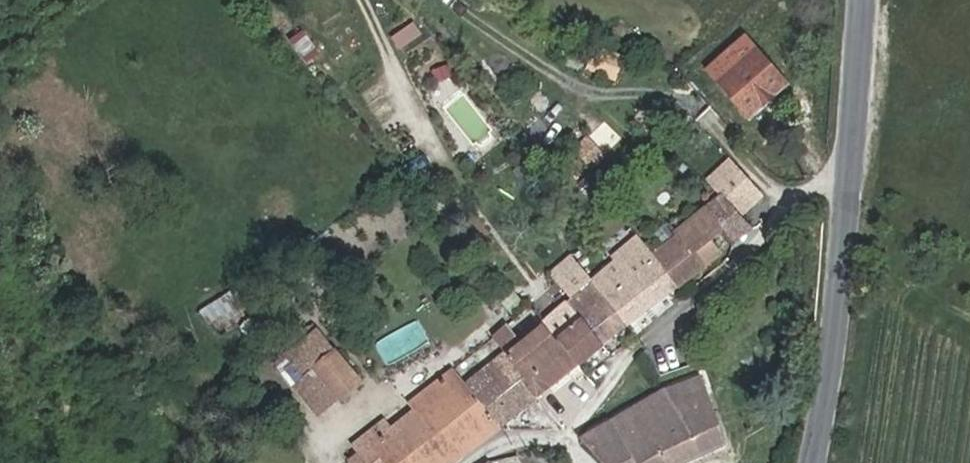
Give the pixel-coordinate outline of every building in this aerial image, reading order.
[(737,63),(753,49),(745,39),(729,54),(737,63)] [(786,85),(753,49),(737,63),(730,69),(717,80),(725,90),(736,103),(749,117),(786,85)] [(730,69),(722,61),(709,71),(717,80),(730,69)] [(451,78),(447,66),(434,71),(437,82),(451,78)] [(736,103),(725,90),(717,97),(729,110),(736,103)] [(596,152),(586,142),(576,151),(586,162),(596,152)] [(586,162),(576,151),(563,163),(581,181),(592,169),(586,162)] [(760,197),(735,169),(713,189),(722,200),(738,216),(760,197)] [(707,212),(721,230),(733,243),(749,230),(738,216),(722,200),(707,212)] [(721,230),(707,212),(694,223),(708,240),(721,230)] [(678,286),(719,254),(708,240),(694,223),(678,237),(680,240),(678,242),(657,260),(678,286)] [(678,286),(657,260),(640,238),(630,246),(629,245),(613,258),(618,264),(658,301),(678,286)] [(608,252),(603,245),(595,252),(601,258),(608,252)] [(556,284),(579,265),(574,259),(551,279),(556,284)] [(658,301),(618,264),(595,283),(627,325),(658,301)] [(627,325),(595,283),(579,265),(556,284),(573,301),(545,326),(546,327),(578,365),(627,325)] [(509,313),(522,301),(510,288),(497,299),(509,313)] [(512,316),(524,304),(522,301),(509,313),(512,316)] [(391,356),(425,340),(417,324),(383,340),(391,356)] [(578,365),(546,327),(522,345),(507,325),(492,338),(505,356),(536,398),(538,395),(530,385),(540,376),(549,387),(578,365)] [(334,353),(316,331),(277,363),(296,385),(315,368),(334,353)] [(360,383),(334,353),(315,368),(341,398),(360,383)] [(536,398),(505,356),(466,386),(500,426),(536,398)] [(341,398),(315,368),(296,385),(322,415),(341,398)] [(701,380),(697,368),(684,372),(689,384),(701,380)] [(500,426),(466,386),(453,369),(438,381),(450,395),(419,420),(414,413),(390,432),(383,423),(353,446),(360,455),(350,462),(351,462),(453,462),(500,426)] [(689,384),(684,372),(673,376),(677,389),(689,384)] [(538,395),(549,387),(540,376),(530,385),(538,395)] [(701,380),(689,384),(677,389),(662,394),(579,440),(601,462),(687,462),(724,447),(701,380)] [(450,395),(438,381),(408,405),(414,413),(419,420),(450,395)]
